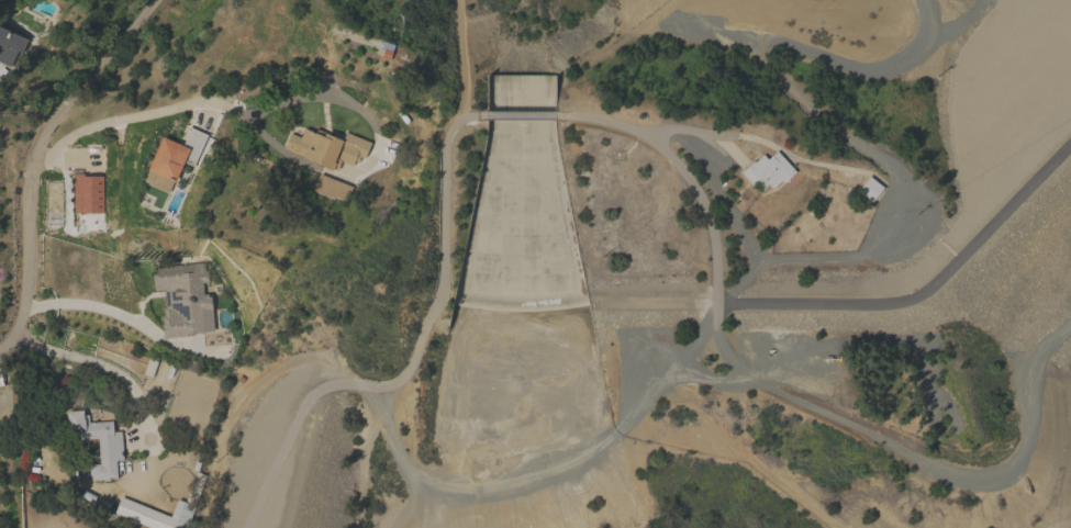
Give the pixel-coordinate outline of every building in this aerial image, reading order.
[(14,68),(0,63),(0,28),(26,38),(14,68)] [(335,170),(283,153),(290,132),(301,135),(303,127),(343,141),(345,134),(371,142),(364,167),(339,159),(335,170)] [(163,137),(183,146),(190,128),(205,135),(193,164),(186,160),(176,184),(147,172),(163,137)] [(857,187),(868,175),(882,187),(871,199),(857,187)] [(99,214),(79,214),(79,189),(99,189),(99,214)] [(214,335),(165,340),(160,294),(154,294),(152,270),(208,265),(214,335)] [(119,480),(91,481),(91,464),(100,464),(100,440),(79,441),(79,431),(69,431),(68,413),(88,412),(88,422),(113,422),(113,431),(122,431),(123,461),(118,462),(119,480)] [(193,505),(186,527),(151,527),(113,516),(120,498),(172,515),(177,499),(193,505)]
